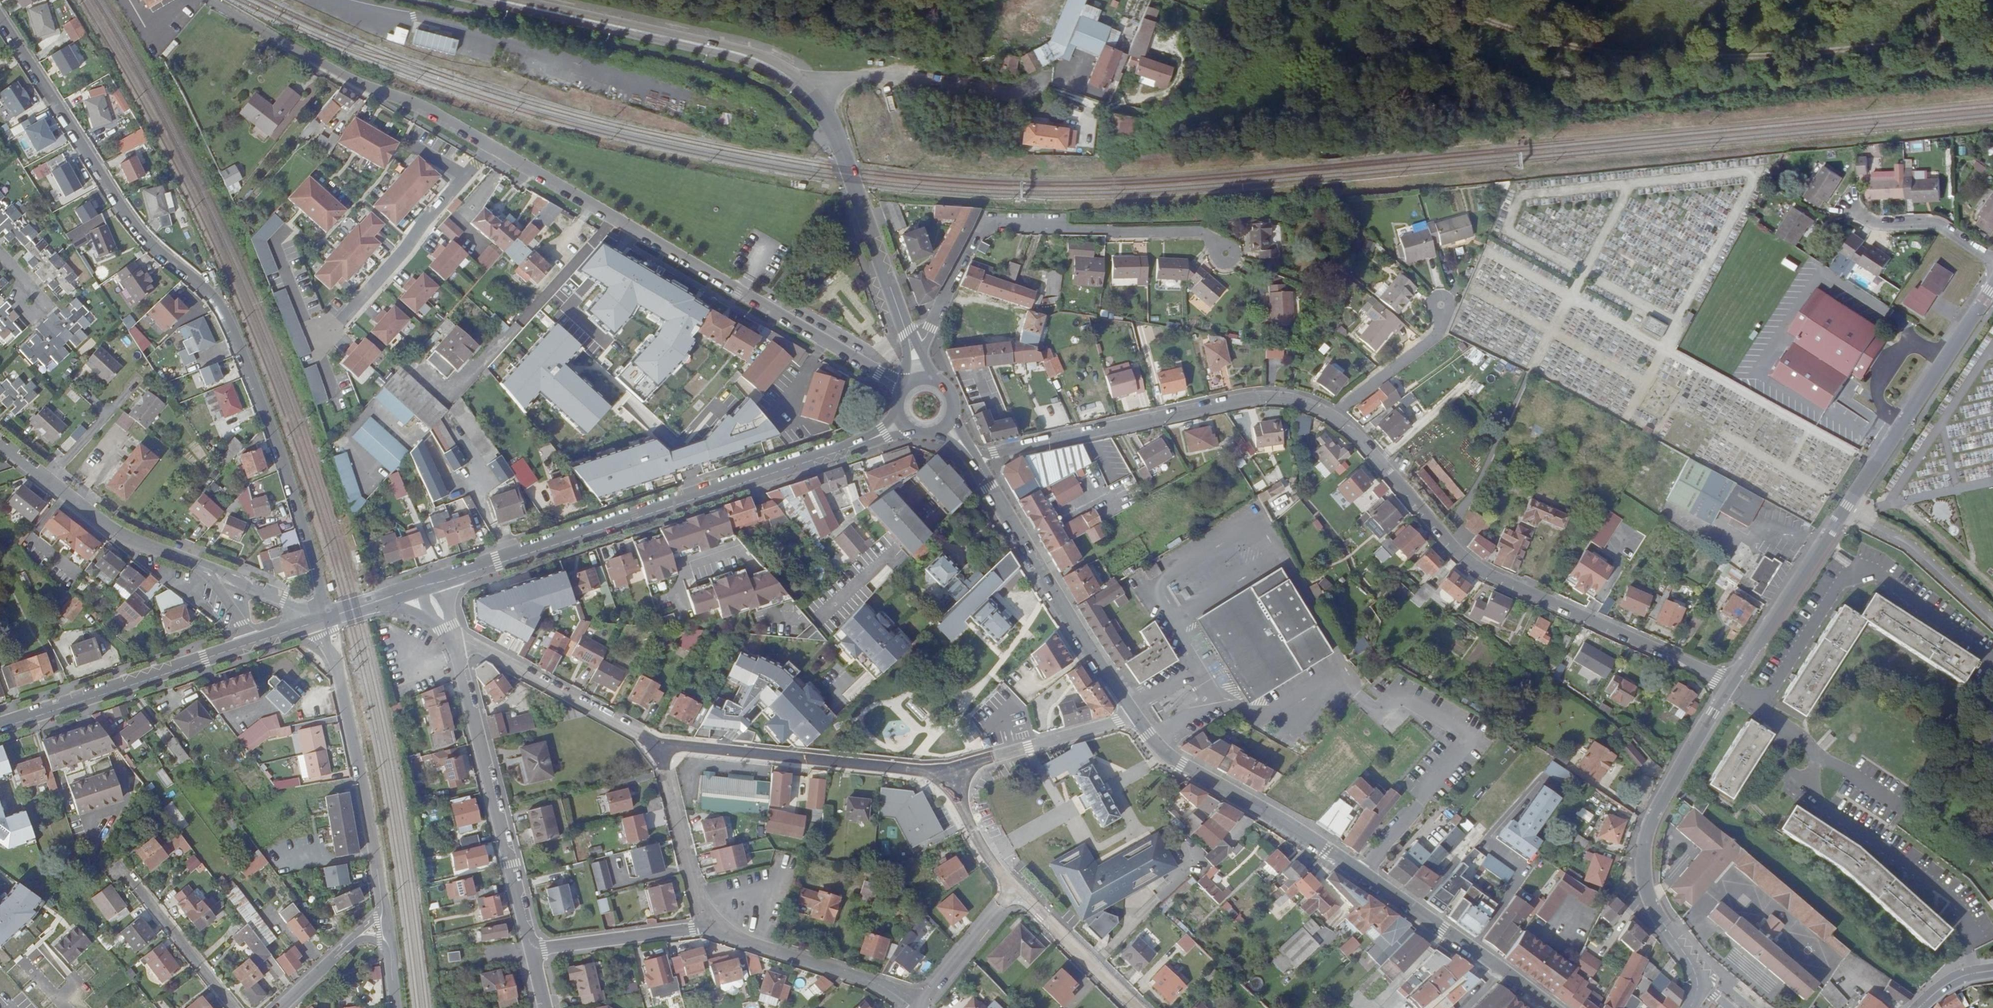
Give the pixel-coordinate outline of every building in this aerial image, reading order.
[(163,0),(141,0),(146,9),(163,0)] [(1086,6),(1089,0),(1071,0),(1054,42),(1068,48),(1071,42),(1082,18),(1086,6)] [(54,31),(44,5),(26,12),(37,37),(54,31)] [(1146,10),(1142,21),(1154,26),(1158,15),(1146,10)] [(1071,42),(1077,45),(1102,56),(1105,47),(1118,53),(1125,36),(1082,18),(1071,42)] [(75,20),(66,26),(75,42),(86,35),(75,20)] [(1173,74),(1168,72),(1145,63),(1141,61),(1148,43),(1152,44),(1158,29),(1154,26),(1142,21),(1139,28),(1127,59),(1133,62),(1131,68),(1139,72),(1137,76),(1157,84),(1155,90),(1160,92),(1164,94),(1173,74)] [(395,25),(391,40),(405,45),(410,29),(395,25)] [(415,43),(457,54),(461,38),(419,27),(415,43)] [(1077,45),(1071,42),(1068,48),(1065,56),(1060,59),(1070,61),(1077,45)] [(1141,61),(1145,63),(1152,44),(1148,43),(1141,61)] [(66,76),(82,66),(70,45),(54,55),(66,76)] [(1106,92),(1122,54),(1118,53),(1105,47),(1102,56),(1090,85),(1106,92)] [(496,65),(511,68),(514,56),(499,52),(496,65)] [(0,89),(0,97),(1,99),(0,100),(7,109),(8,108),(13,115),(29,104),(24,97),(26,96),(19,87),(17,88),(12,80),(0,89)] [(250,107),(280,130),(309,93),(298,84),(282,103),(265,89),(250,107)] [(101,88),(84,94),(96,124),(113,118),(101,88)] [(356,109),(363,97),(348,88),(341,100),(341,101),(356,109)] [(125,108),(129,105),(119,89),(114,92),(125,108)] [(1346,95),(1336,105),(1339,109),(1347,103),(1351,100),(1346,95)] [(334,119),(343,108),(337,102),(327,114),(334,119)] [(1138,135),(1140,117),(1114,113),(1112,133),(1138,135)] [(21,122),(38,148),(55,137),(42,116),(37,120),(33,114),(21,122)] [(314,140),(330,123),(324,117),(308,136),(314,140)] [(404,143),(361,118),(349,137),(345,143),(388,168),(404,143)] [(1069,132),(1070,130),(1027,122),(1024,140),(1066,148),(1067,144),(1072,145),(1075,133),(1069,132)] [(121,143),(125,150),(150,136),(146,129),(121,143)] [(336,138),(329,133),(322,145),(337,155),(345,143),(349,137),(341,131),(336,138)] [(1921,141),(1911,142),(1912,151),(1921,150),(1921,141)] [(38,175),(52,168),(64,189),(67,194),(83,186),(64,150),(47,158),(49,161),(34,168),(38,175)] [(137,152),(122,160),(131,177),(146,170),(137,152)] [(423,158),(381,204),(404,224),(445,177),(423,158)] [(1872,175),(1872,159),(1861,160),(1862,176),(1872,175)] [(1982,174),(1986,167),(1975,161),(1972,168),(1982,174)] [(229,168),(225,169),(234,187),(248,181),(241,166),(230,171),(229,168)] [(1833,203),(1847,180),(1828,167),(1808,197),(1825,208),(1830,201),(1833,203)] [(1875,183),(1876,200),(1909,200),(1908,179),(1908,167),(1901,167),(1901,174),(1902,182),(1877,183),(1875,183)] [(1877,175),(1877,183),(1902,182),(1901,174),(1877,175)] [(295,200),(331,233),(351,213),(315,179),(295,200)] [(1918,182),(1918,180),(1908,179),(1909,200),(1910,201),(1917,200),(1917,203),(1930,203),(1930,200),(1945,200),(1944,181),(1918,182)] [(167,193),(163,182),(145,187),(153,216),(176,210),(171,192),(167,193)] [(452,209),(456,213),(466,202),(462,198),(452,209)] [(546,210),(553,202),(546,198),(540,205),(546,210)] [(1992,236),(1992,201),(1983,216),(1984,218),(1979,227),(1992,236)] [(566,210),(553,202),(546,210),(529,229),(525,234),(509,253),(524,267),(520,271),(528,279),(529,277),(533,281),(536,278),(541,284),(554,268),(529,246),(550,224),(552,226),(566,210)] [(904,211),(901,203),(883,203),(895,234),(904,230),(904,211)] [(929,269),(922,274),(912,278),(923,306),(936,300),(976,223),(982,210),(939,206),(938,219),(959,221),(947,243),(935,264),(933,264),(930,269),(929,269)] [(1819,220),(1798,206),(1780,232),(1800,245),(1813,226),(1815,227),(1819,220)] [(53,290),(59,296),(62,300),(70,294),(66,288),(73,282),(69,278),(66,280),(57,271),(59,268),(55,262),(50,257),(48,259),(42,253),(44,250),(38,244),(32,249),(23,239),(29,234),(24,229),(22,231),(14,222),(16,220),(11,215),(7,209),(4,212),(0,208),(0,235),(2,233),(5,236),(2,240),(6,246),(11,243),(20,252),(22,254),(17,259),(27,270),(32,265),(36,270),(31,276),(35,282),(39,287),(45,280),(49,284),(44,289),(50,294),(53,290)] [(509,220),(506,224),(488,208),(479,216),(478,216),(476,218),(477,219),(474,222),(493,238),(509,253),(525,234),(519,229),(509,220)] [(103,210),(90,218),(68,232),(74,241),(91,229),(101,255),(119,249),(108,222),(103,210)] [(366,222),(333,260),(334,261),(323,274),(337,286),(343,278),(349,284),(354,278),(355,279),(388,241),(387,241),(392,235),(386,230),(392,223),(379,211),(367,223),(366,222)] [(273,242),(291,223),(281,214),(258,239),(272,274),(284,270),(273,242)] [(457,240),(459,242),(468,232),(452,218),(447,224),(443,228),(457,240)] [(1441,229),(1439,227),(1434,228),(1440,247),(1445,246),(1446,249),(1478,239),(1472,220),(1441,229)] [(1405,231),(1408,241),(1409,247),(1413,258),(1413,262),(1441,253),(1440,247),(1434,228),(1433,224),(1405,231)] [(1271,238),(1269,227),(1249,231),(1254,257),(1262,256),(1263,262),(1279,259),(1278,253),(1269,254),(1266,239),(1271,238)] [(934,256),(925,229),(906,236),(914,262),(934,256)] [(1859,233),(1847,252),(1859,259),(1867,247),(1872,241),(1859,233)] [(1372,253),(1375,244),(1365,239),(1361,248),(1372,253)] [(461,268),(473,254),(459,242),(457,240),(450,248),(446,245),(441,251),(461,268)] [(1078,282),(1105,284),(1107,258),(1098,257),(1098,242),(1071,241),(1070,256),(1079,256),(1078,282)] [(989,255),(992,247),(984,243),(980,251),(989,255)] [(1878,245),(1874,252),(1867,247),(1859,259),(1885,277),(1897,258),(1878,245)] [(495,268),(505,256),(494,247),(481,262),(492,271),(495,268)] [(449,281),(461,268),(441,251),(436,256),(440,259),(434,267),(449,281)] [(142,265),(137,258),(120,270),(140,298),(158,285),(153,278),(148,271),(143,264),(142,265)] [(1142,279),(1151,279),(1151,258),(1115,259),(1115,280),(1142,279)] [(985,274),(990,276),(992,272),(993,268),(974,262),(972,267),(963,286),(979,291),(985,274)] [(1007,262),(1003,276),(1013,279),(1018,265),(1007,262)] [(1162,281),(1190,280),(1192,282),(1193,280),(1201,271),(1190,262),(1161,263),(1162,281)] [(1908,305),(1928,318),(1933,309),(1929,307),(1938,294),(1941,296),(1943,298),(1957,276),(1939,264),(1921,290),(1918,289),(1908,305)] [(1213,309),(1228,291),(1202,269),(1201,271),(1193,280),(1200,285),(1193,292),(1213,309)] [(1422,284),(1406,270),(1381,301),(1400,317),(1418,294),(1415,292),(1422,284)] [(223,284),(218,271),(214,272),(220,285),(223,284)] [(1051,279),(1050,295),(1063,295),(1065,271),(1045,271),(1045,279),(1051,279)] [(1879,285),(1860,272),(1855,279),(1874,292),(1879,285)] [(432,301),(444,287),(428,274),(421,281),(417,278),(413,283),(432,301)] [(985,274),(979,291),(1031,308),(1033,308),(1034,306),(1042,305),(1046,294),(990,276),(985,274)] [(1142,287),(1151,286),(1151,279),(1142,279),(1142,287)] [(420,314),(432,301),(413,283),(408,288),(411,292),(405,300),(420,314)] [(1893,283),(1889,290),(1896,294),(1900,287),(1893,283)] [(278,290),(302,352),(314,347),(290,286),(278,290)] [(1288,287),(1273,288),(1275,329),(1297,327),(1295,293),(1288,294),(1288,287)] [(1803,338),(1778,375),(1831,411),(1837,402),(1858,371),(1866,376),(1891,339),(1883,334),(1886,329),(1824,288),(1794,332),(1803,338)] [(53,290),(50,294),(55,300),(59,296),(53,290)] [(168,293),(148,311),(155,319),(157,317),(168,328),(189,307),(179,297),(175,300),(168,293)] [(1929,307),(1933,309),(1941,296),(1938,294),(1929,307)] [(334,315),(343,306),(334,298),(326,307),(334,315)] [(24,353),(21,349),(16,354),(28,368),(33,363),(40,371),(45,366),(43,364),(46,361),(52,367),(64,356),(58,350),(62,347),(65,344),(70,350),(80,340),(75,335),(78,331),(81,334),(86,329),(79,322),(84,317),(71,303),(66,308),(69,311),(63,317),(60,313),(54,319),(57,322),(54,325),(49,318),(44,322),(38,327),(32,333),(38,340),(35,343),(32,339),(26,344),(30,348),(24,353)] [(1362,341),(1376,352),(1401,321),(1378,303),(1368,316),(1376,323),(1362,341)] [(403,333),(415,320),(399,306),(392,313),(389,310),(384,316),(403,333)] [(6,312),(1,307),(0,308),(0,343),(4,339),(9,344),(18,336),(10,327),(15,323),(9,316),(4,320),(1,317),(6,312)] [(699,331),(723,346),(736,324),(711,309),(702,319),(705,321),(699,331)] [(1048,315),(1030,311),(1022,340),(1022,343),(1039,347),(1037,353),(1042,354),(1044,347),(1039,345),(1041,341),(1046,342),(1048,333),(1046,332),(1047,328),(1044,327),(1048,315)] [(1685,324),(1689,326),(1695,315),(1691,313),(1685,324)] [(185,345),(191,359),(203,354),(200,348),(216,341),(205,314),(185,323),(185,324),(189,323),(193,333),(190,335),(193,342),(185,345)] [(391,347),(403,333),(384,316),(379,321),(383,325),(376,332),(391,347)] [(498,316),(493,320),(505,333),(510,328),(498,316)] [(1665,329),(1648,319),(1641,331),(1659,341),(1665,329)] [(618,406),(570,365),(588,344),(562,322),(525,366),(507,378),(504,381),(525,413),(529,411),(541,397),(545,394),(554,402),(552,399),(566,411),(565,410),(593,434),(618,406)] [(619,329),(629,338),(634,332),(624,323),(619,329)] [(134,325),(131,328),(148,356),(156,348),(134,325)] [(767,328),(760,337),(738,325),(726,347),(749,361),(765,342),(775,332),(767,328)] [(452,379),(482,345),(462,327),(432,360),(452,379)] [(806,366),(815,355),(775,332),(765,342),(775,350),(748,384),(769,400),(799,363),(806,366)] [(1226,343),(1226,339),(1210,336),(1212,346),(1206,346),(1211,370),(1223,368),(1233,366),(1228,343),(1226,343)] [(374,366),(386,353),(370,338),(363,346),(360,343),(355,348),(374,366)] [(1022,343),(1022,340),(1012,342),(1015,366),(1026,364),(1024,353),(1036,355),(1037,353),(1039,347),(1022,343)] [(748,384),(775,350),(765,342),(749,361),(743,367),(730,382),(740,392),(748,384)] [(1015,366),(1012,342),(984,346),(987,370),(993,369),(1015,366)] [(1323,355),(1328,347),(1322,342),(1316,350),(1323,355)] [(949,351),(958,375),(987,370),(984,346),(949,351)] [(124,368),(102,347),(87,364),(93,369),(98,367),(103,372),(100,375),(110,384),(124,368)] [(1470,347),(1465,359),(1478,364),(1483,353),(1470,347)] [(363,379),(374,366),(355,348),(350,354),(354,357),(347,365),(363,379)] [(1277,362),(1278,349),(1270,348),(1269,362),(1277,362)] [(1051,350),(1042,354),(1046,363),(1049,370),(1053,378),(1066,373),(1059,358),(1055,360),(1051,350)] [(313,378),(319,397),(332,393),(318,358),(307,362),(313,378)] [(201,367),(207,383),(224,376),(218,361),(201,367)] [(1497,375),(1504,366),(1498,361),(1491,370),(1497,375)] [(1331,369),(1342,378),(1345,374),(1335,367),(1333,367),(1331,369)] [(1317,384),(1336,398),(1342,390),(1348,382),(1342,378),(1328,368),(1317,384)] [(451,413),(405,370),(389,388),(418,416),(434,432),(435,431),(444,421),(451,413)] [(1109,379),(1114,400),(1139,393),(1139,396),(1148,394),(1142,370),(1109,379)] [(1186,391),(1181,371),(1159,376),(1165,396),(1186,391)] [(62,373),(57,379),(66,387),(71,382),(62,373)] [(831,426),(844,383),(817,375),(804,417),(831,426)] [(6,413),(11,418),(34,397),(28,393),(32,389),(27,385),(20,391),(17,388),(20,384),(16,380),(7,388),(2,383),(0,385),(0,399),(1,399),(0,400),(0,407),(2,409),(10,403),(13,406),(6,413)] [(245,410),(234,383),(216,390),(225,410),(217,413),(220,420),(245,410)] [(1401,403),(1402,401),(1390,383),(1380,390),(1382,392),(1359,410),(1366,418),(1389,402),(1393,408),(1401,403)] [(378,399),(408,427),(418,416),(389,388),(378,399)] [(167,404),(150,391),(145,397),(147,402),(143,407),(139,404),(131,415),(137,421),(148,429),(167,404)] [(582,473),(600,497),(745,452),(756,444),(780,437),(785,433),(758,397),(749,404),(743,406),(733,414),(732,414),(692,444),(684,446),(675,453),(664,439),(635,448),(633,449),(579,466),(582,473)] [(513,468),(510,463),(465,398),(453,410),(508,489),(512,485),(510,482),(519,476),(513,468)] [(1020,439),(1019,435),(1012,418),(1002,423),(994,425),(985,404),(972,410),(981,433),(988,445),(1020,439)] [(71,429),(48,408),(33,425),(39,430),(44,428),(49,432),(46,436),(56,445),(71,429)] [(1394,444),(1411,430),(1393,408),(1372,424),(1376,430),(1380,427),(1394,444)] [(118,423),(129,431),(137,421),(131,415),(127,412),(118,423)] [(1294,435),(1308,434),(1308,416),(1294,416),(1294,435)] [(394,475),(401,469),(413,454),(375,418),(356,439),(394,475)] [(470,464),(444,421),(435,431),(459,471),(470,464)] [(1284,442),(1282,423),(1269,424),(1269,427),(1261,428),(1255,429),(1257,449),(1273,447),(1273,443),(1284,442)] [(81,424),(60,446),(66,453),(88,430),(81,424)] [(260,448),(258,443),(269,439),(264,427),(263,428),(245,448),(243,451),(244,454),(243,455),(252,476),(271,468),(262,447),(260,448)] [(39,430),(46,436),(49,432),(44,428),(39,430)] [(1190,454),(1214,450),(1210,429),(1186,434),(1190,454)] [(1539,443),(1543,436),(1532,431),(1529,438),(1539,443)] [(1649,431),(1646,436),(1653,439),(1655,434),(1649,431)] [(227,468),(243,451),(245,448),(238,435),(229,442),(233,448),(220,462),(227,468)] [(1343,451),(1341,453),(1337,448),(1326,435),(1319,441),(1324,448),(1316,455),(1323,463),(1333,475),(1351,460),(1343,451)] [(1145,467),(1138,472),(1139,474),(1171,456),(1162,441),(1138,454),(1145,467)] [(1248,441),(1234,448),(1240,459),(1253,452),(1248,441)] [(425,442),(413,454),(435,500),(459,490),(448,467),(439,471),(425,442)] [(161,459),(142,444),(109,486),(127,500),(161,459)] [(1042,492),(1048,489),(1076,474),(1078,473),(1084,470),(1093,465),(1084,446),(1024,460),(1036,479),(1042,492)] [(224,454),(220,447),(215,449),(220,456),(224,454)] [(1345,449),(1343,451),(1351,460),(1353,458),(1345,449)] [(352,450),(337,455),(358,517),(372,500),(365,495),(352,450)] [(874,489),(875,490),(915,472),(920,469),(915,455),(869,473),(871,477),(868,478),(872,489),(874,489)] [(915,472),(935,494),(960,472),(955,463),(938,456),(920,469),(915,472)] [(1148,472),(1172,459),(1171,456),(1139,474),(1144,483),(1152,479),(1148,472)] [(542,481),(527,459),(513,468),(519,476),(529,491),(542,481)] [(1008,468),(1006,475),(1022,502),(1042,492),(1036,479),(1024,460),(1008,468)] [(1418,474),(1450,513),(1455,508),(1464,501),(1469,497),(1466,495),(1464,492),(1436,460),(1431,464),(1422,471),(1418,474)] [(1712,524),(1738,486),(1692,461),(1670,500),(1712,524)] [(1323,463),(1317,468),(1327,479),(1333,475),(1323,463)] [(834,492),(850,487),(844,468),(828,474),(834,492)] [(1081,480),(1087,477),(1084,470),(1078,473),(1081,480)] [(954,515),(974,493),(960,472),(935,494),(954,515)] [(1352,504),(1374,486),(1361,472),(1340,490),(1352,504)] [(834,492),(828,474),(819,477),(826,494),(827,494),(834,492)] [(1062,507),(1086,494),(1076,474),(1048,489),(1050,494),(1054,492),(1062,507)] [(1495,483),(1497,478),(1488,474),(1486,478),(1495,483)] [(573,504),(584,500),(576,477),(567,479),(567,478),(563,479),(563,476),(557,478),(558,481),(552,483),(558,505),(572,501),(573,504)] [(824,539),(841,527),(834,511),(827,494),(826,494),(819,477),(780,490),(788,500),(792,504),(799,498),(803,497),(804,501),(806,500),(824,539)] [(404,499),(413,495),(405,479),(397,483),(404,499)] [(216,482),(215,483),(212,486),(217,490),(221,485),(216,482)] [(1383,499),(1392,491),(1386,484),(1375,493),(1381,500),(1381,501),(1383,499)] [(46,504),(23,485),(9,502),(33,521),(46,504)] [(1267,502),(1285,491),(1282,485),(1263,496),(1267,502)] [(1766,503),(1738,486),(1712,524),(1714,525),(1721,511),(1749,530),(1766,503)] [(891,532),(914,512),(893,489),(878,500),(868,507),(891,532)] [(1046,497),(1050,494),(1048,489),(1042,492),(1046,497)] [(493,499),(502,524),(519,518),(528,515),(520,490),(493,499)] [(859,514),(868,507),(878,500),(875,491),(859,496),(863,505),(857,507),(859,514)] [(1042,492),(1022,502),(1051,553),(1074,541),(1090,532),(1104,524),(1097,512),(1065,529),(1058,518),(1046,497),(1042,492)] [(213,525),(226,511),(206,493),(194,507),(213,525)] [(464,496),(473,512),(480,507),(471,493),(464,496)] [(273,510),(268,494),(253,499),(258,515),(273,510)] [(245,504),(240,496),(238,498),(229,507),(235,514),(245,504)] [(792,504),(823,540),(824,539),(806,500),(804,501),(803,497),(799,498),(792,504)] [(727,511),(733,528),(784,512),(777,502),(755,509),(752,499),(727,508),(727,511)] [(1388,536),(1404,522),(1383,499),(1381,501),(1381,500),(1359,522),(1360,522),(1363,526),(1364,528),(1367,525),(1373,519),(1388,536)] [(1565,531),(1571,518),(1533,501),(1523,523),(1537,529),(1541,520),(1565,531)] [(445,503),(434,508),(437,514),(447,510),(445,503)] [(1473,513),(1489,525),(1491,522),(1493,521),(1474,506),(1471,511),(1473,513)] [(59,512),(58,513),(53,509),(41,524),(89,561),(101,545),(59,512)] [(453,544),(462,541),(455,522),(454,519),(451,511),(436,516),(442,539),(450,536),(453,544)] [(650,542),(638,546),(649,580),(658,577),(659,581),(671,577),(669,574),(679,571),(675,561),(674,554),(701,546),(703,552),(719,547),(717,541),(735,535),(733,528),(727,511),(713,515),(714,516),(707,519),(706,517),(705,515),(690,520),(691,522),(686,524),(664,531),(664,535),(665,538),(656,541),(655,540),(650,542)] [(914,556),(926,543),(934,535),(914,512),(891,532),(913,557),(914,556)] [(455,522),(464,519),(462,513),(456,515),(457,518),(454,519),(455,522)] [(1481,535),(1484,531),(1489,525),(1473,513),(1467,520),(1471,523),(1467,528),(1478,538),(1481,535)] [(240,541),(248,524),(232,516),(223,533),(240,541)] [(478,536),(472,517),(464,519),(455,522),(462,541),(478,536)] [(521,523),(519,518),(502,524),(503,528),(521,523)] [(1116,524),(1113,519),(1104,524),(1090,532),(1096,543),(1109,535),(1108,534),(1112,532),(1110,527),(1116,524)] [(1367,525),(1381,543),(1388,536),(1373,519),(1367,525)] [(663,529),(664,531),(686,524),(685,521),(663,529)] [(1325,538),(1329,535),(1320,521),(1315,525),(1325,538)] [(1489,525),(1484,531),(1486,534),(1495,524),(1491,522),(1489,525)] [(266,539),(284,533),(280,523),(260,530),(266,539)] [(837,543),(855,564),(874,547),(870,542),(866,545),(853,528),(837,543)] [(1518,575),(1535,534),(1521,528),(1518,535),(1508,530),(1498,549),(1503,551),(1497,566),(1518,575)] [(430,553),(422,530),(410,533),(411,535),(419,557),(430,553)] [(1420,551),(1426,545),(1412,530),(1396,546),(1410,560),(1413,558),(1415,560),(1422,553),(1420,551)] [(1604,549),(1626,564),(1641,541),(1625,531),(1615,546),(1608,542),(1604,549)] [(1587,566),(1606,538),(1600,533),(1581,562),(1587,566)] [(408,558),(409,561),(419,557),(411,535),(402,538),(401,534),(387,538),(390,545),(387,546),(392,563),(408,558)] [(1481,535),(1478,538),(1469,549),(1485,563),(1496,548),(1485,541),(1486,539),(1483,537),(1481,535)] [(1165,544),(1168,549),(1180,542),(1177,537),(1165,544)] [(1355,545),(1353,540),(1347,544),(1349,549),(1355,545)] [(1063,573),(1085,561),(1074,541),(1051,553),(1063,573)] [(920,562),(933,550),(926,543),(914,556),(920,562)] [(277,572),(285,570),(281,555),(289,553),(287,545),(261,553),(265,570),(271,568),(272,571),(276,570),(277,572)] [(674,554),(675,561),(703,552),(701,546),(674,554)] [(95,578),(101,569),(116,580),(128,564),(106,548),(87,572),(95,578)] [(304,549),(289,553),(281,555),(285,570),(287,576),(309,570),(304,549)] [(1428,576),(1430,575),(1433,578),(1445,566),(1431,552),(1417,566),(1428,576)] [(967,622),(973,618),(983,606),(989,600),(991,600),(1023,569),(1012,553),(985,578),(960,603),(945,617),(940,623),(943,626),(941,628),(955,642),(971,626),(967,622)] [(1847,567),(1850,560),(1836,553),(1833,560),(1847,567)] [(635,563),(632,555),(623,558),(629,577),(642,572),(639,562),(635,563)] [(945,589),(962,573),(944,555),(928,570),(945,589)] [(35,560),(32,558),(28,564),(32,567),(37,562),(35,560)] [(610,566),(615,581),(618,581),(620,589),(632,584),(630,579),(629,577),(623,558),(613,561),(614,564),(610,566)] [(1761,599),(1769,587),(1766,585),(1761,582),(1772,564),(1765,559),(1750,580),(1758,585),(1753,592),(1761,599)] [(1587,566),(1581,562),(1558,596),(1565,598),(1587,566)] [(1153,582),(1165,575),(1158,563),(1146,571),(1153,582)] [(1766,585),(1778,568),(1772,564),(1761,582),(1766,585)] [(1727,569),(1721,578),(1737,589),(1745,576),(1730,565),(1727,569)] [(1088,566),(1066,579),(1082,604),(1103,592),(1088,566)] [(134,594),(146,578),(132,567),(120,582),(134,594)] [(586,595),(612,585),(606,567),(579,576),(580,580),(575,581),(579,595),(585,593),(586,595)] [(74,579),(74,570),(56,569),(55,578),(74,579)] [(714,583),(701,588),(703,593),(716,589),(715,586),(721,584),(721,581),(735,576),(736,578),(749,574),(748,569),(735,574),(734,572),(712,579),(714,583)] [(1255,697),(1209,625),(1287,574),(1284,569),(1201,622),(1253,703),(1307,669),(1304,666),(1255,697)] [(701,588),(690,591),(698,615),(722,608),(725,619),(741,614),(740,611),(751,608),(752,610),(758,608),(770,604),(769,601),(788,595),(767,570),(768,574),(756,578),(751,580),(749,574),(736,578),(735,576),(721,581),(721,584),(715,586),(716,589),(703,594),(703,593),(701,588)] [(1126,574),(1129,579),(1136,574),(1133,570),(1126,574)] [(29,588),(36,585),(29,571),(23,575),(29,588)] [(532,582),(543,617),(547,609),(553,606),(555,612),(579,604),(567,571),(532,582)] [(960,603),(985,578),(980,573),(966,586),(955,597),(954,598),(960,603)] [(161,580),(153,574),(143,585),(150,592),(161,580)] [(1307,669),(1336,650),(1287,574),(1209,625),(1255,697),(1304,666),(1307,669)] [(1461,603),(1472,589),(1452,574),(1441,588),(1461,603)] [(958,578),(958,577),(946,588),(955,597),(966,586),(967,584),(967,583),(967,582),(967,581),(967,579),(966,578),(965,577),(963,576),(961,576),(960,577),(958,578)] [(1307,589),(1312,595),(1328,584),(1323,578),(1307,589)] [(506,633),(528,645),(530,642),(534,634),(543,617),(532,582),(481,598),(479,621),(505,635),(506,633)] [(1656,595),(1662,599),(1667,592),(1670,587),(1664,583),(1656,595)] [(1123,610),(1132,604),(1119,585),(1083,607),(1082,608),(1107,650),(1121,671),(1128,666),(1136,661),(1132,655),(1134,653),(1130,648),(1128,649),(1118,636),(1123,633),(1117,622),(1112,625),(1103,611),(1117,602),(1123,610)] [(1433,594),(1435,592),(1427,585),(1424,588),(1426,590),(1430,592),(1433,594)] [(1426,590),(1424,588),(1420,592),(1424,595),(1429,598),(1433,594),(1430,592),(1426,590)] [(1644,617),(1652,599),(1630,589),(1621,607),(1644,617)] [(141,600),(143,598),(137,592),(120,610),(139,627),(153,611),(141,600)] [(1420,592),(1417,595),(1426,602),(1429,598),(1424,595),(1420,592)] [(1662,599),(1661,600),(1653,613),(1662,617),(1659,625),(1675,632),(1684,612),(1667,604),(1669,601),(1669,594),(1667,592),(1662,599)] [(170,633),(193,625),(185,598),(178,593),(159,599),(170,633)] [(90,605),(78,595),(63,614),(80,601),(88,608),(90,605)] [(770,604),(758,608),(760,612),(794,601),(788,595),(769,601),(770,604)] [(1484,622),(1486,617),(1504,626),(1514,604),(1495,595),(1489,607),(1479,602),(1472,617),(1484,622)] [(1728,604),(1730,605),(1723,615),(1744,628),(1755,612),(1749,608),(1751,605),(1737,595),(1734,599),(1732,598),(1728,604)] [(991,600),(989,600),(983,606),(973,618),(981,627),(983,625),(1000,643),(1016,628),(999,610),(1000,608),(1000,605),(994,599),(991,600)] [(1978,665),(1979,663),(1876,599),(1862,621),(1844,610),(1784,706),(1806,721),(1868,625),(1965,686),(1974,671),(1977,672),(1981,666),(1978,665)] [(1616,603),(1609,600),(1607,604),(1600,615),(1611,620),(1612,616),(1610,615),(1616,603)] [(80,601),(63,614),(75,623),(88,608),(80,601)] [(860,611),(865,606),(860,601),(854,605),(860,611)] [(880,615),(869,602),(866,606),(877,618),(880,615)] [(1600,615),(1607,604),(1604,602),(1596,613),(1600,615)] [(581,627),(584,628),(589,621),(584,605),(580,607),(581,610),(582,614),(584,620),(581,627)] [(866,606),(844,630),(850,637),(844,643),(859,659),(865,653),(886,675),(911,651),(899,637),(896,640),(888,630),(893,626),(882,613),(877,618),(866,606)] [(933,621),(937,625),(940,623),(945,617),(941,613),(933,621)] [(677,614),(662,619),(665,628),(682,630),(677,614)] [(1484,622),(1502,630),(1504,626),(1486,617),(1484,622)] [(1552,637),(1546,634),(1550,625),(1539,619),(1530,637),(1547,645),(1552,637)] [(1693,639),(1702,626),(1695,621),(1685,634),(1693,639)] [(1181,662),(1157,623),(1156,623),(1142,633),(1147,642),(1153,650),(1136,661),(1128,666),(1142,688),(1181,662)] [(837,636),(844,643),(850,637),(844,630),(837,636)] [(696,651),(706,632),(696,631),(687,647),(696,651)] [(229,639),(227,633),(219,636),(220,642),(229,639)] [(916,646),(904,633),(899,637),(911,651),(916,646)] [(534,634),(530,642),(535,644),(539,637),(534,634)] [(574,641),(561,634),(542,668),(555,675),(574,641)] [(1056,635),(1055,636),(1034,656),(1049,680),(1075,664),(1056,635)] [(1356,655),(1368,646),(1360,636),(1348,645),(1356,655)] [(1564,652),(1570,639),(1564,636),(1558,648),(1564,652)] [(601,670),(605,662),(611,651),(587,637),(576,656),(601,670)] [(104,659),(97,639),(73,646),(80,667),(104,659)] [(526,660),(535,644),(530,642),(528,645),(522,657),(526,660)] [(1576,664),(1604,678),(1614,660),(1585,645),(1576,664)] [(6,669),(12,689),(66,672),(57,653),(6,669)] [(882,678),(886,675),(865,653),(859,659),(880,681),(882,678)] [(605,662),(601,670),(595,680),(618,693),(628,674),(605,662)] [(490,663),(479,670),(481,676),(499,703),(515,691),(511,685),(511,682),(508,678),(505,678),(497,667),(490,663)] [(1219,688),(1230,682),(1220,663),(1209,668),(1219,688)] [(1557,678),(1564,667),(1558,663),(1551,674),(1557,678)] [(1111,716),(1112,710),(1096,684),(1094,686),(1082,667),(1069,676),(1087,704),(1077,707),(1076,703),(1061,707),(1066,723),(1063,724),(1065,729),(1111,716)] [(262,700),(254,674),(204,691),(222,714),(262,700)] [(270,683),(276,689),(268,697),(286,714),(302,699),(284,680),(283,682),(277,676),(270,683)] [(665,696),(660,693),(662,688),(645,678),(633,701),(650,711),(656,701),(660,704),(665,696)] [(1612,699),(1628,708),(1639,690),(1617,678),(1608,693),(1614,696),(1612,699)] [(801,695),(806,689),(796,679),(791,685),(801,695)] [(780,697),(771,706),(779,714),(775,719),(770,724),(787,742),(791,739),(797,733),(804,740),(798,746),(800,748),(810,749),(836,724),(828,716),(821,709),(827,703),(810,686),(806,689),(801,695),(791,685),(780,697)] [(1672,697),(1677,689),(1672,685),(1667,694),(1672,697)] [(1692,724),(1702,709),(1693,704),(1696,699),(1678,688),(1668,704),(1677,710),(1673,717),(1674,718),(1672,722),(1679,727),(1684,719),(1692,724)] [(439,749),(460,744),(448,693),(426,698),(429,711),(433,709),(439,734),(435,735),(439,749)] [(680,705),(674,716),(702,731),(713,709),(705,705),(704,706),(685,696),(683,700),(680,698),(677,703),(680,705)] [(921,719),(926,714),(912,699),(906,704),(921,719)] [(215,721),(200,701),(176,719),(191,739),(215,721)] [(834,710),(827,703),(821,709),(828,716),(834,710)] [(130,714),(127,705),(116,709),(119,717),(130,714)] [(567,705),(564,712),(566,722),(588,717),(567,705)] [(771,706),(766,711),(775,719),(779,714),(771,706)] [(132,723),(116,735),(127,749),(156,728),(144,711),(130,721),(132,723)] [(505,714),(510,736),(538,729),(535,714),(515,718),(513,712),(505,714)] [(110,734),(115,729),(104,713),(96,715),(102,724),(110,734)] [(505,714),(491,717),(497,739),(510,736),(505,714)] [(241,739),(248,749),(271,731),(283,728),(280,716),(263,721),(241,739)] [(126,797),(111,753),(121,749),(110,734),(102,724),(64,736),(69,753),(52,759),(50,760),(54,771),(66,767),(82,815),(123,802),(126,797)] [(1733,803),(1775,739),(1752,724),(1710,787),(1733,803)] [(291,726),(295,751),(301,750),(298,725),(291,726)] [(980,739),(982,743),(985,742),(974,725),(971,727),(972,729),(967,732),(973,743),(980,739)] [(301,731),(306,756),(328,752),(323,727),(301,731)] [(1615,737),(1613,739),(1618,745),(1627,738),(1617,728),(1611,733),(1615,737)] [(1515,732),(1513,734),(1521,739),(1523,737),(1525,734),(1517,729),(1515,732)] [(737,742),(756,744),(757,733),(747,732),(737,742)] [(798,746),(804,740),(797,733),(791,739),(798,746)] [(1204,736),(1182,750),(1229,775),(1241,755),(1242,753),(1241,752),(1231,747),(1229,749),(1220,743),(1221,742),(1217,735),(1210,740),(1209,737),(1206,739),(1204,736)] [(1824,749),(1834,740),(1829,735),(1819,743),(1824,749)] [(52,759),(69,753),(64,736),(46,741),(52,759)] [(186,764),(193,758),(188,752),(178,738),(170,743),(186,764)] [(230,738),(223,742),(230,755),(237,751),(230,738)] [(1648,764),(1627,738),(1618,745),(1640,771),(1648,764)] [(994,749),(992,741),(985,742),(988,751),(994,749)] [(521,756),(527,783),(555,776),(546,742),(523,748),(525,755),(521,756)] [(1067,754),(1047,765),(1055,779),(1071,770),(1089,760),(1093,757),(1084,743),(1071,746),(1070,747),(1070,748),(1069,750),(1069,752),(1067,754)] [(1599,782),(1615,758),(1594,744),(1578,769),(1599,782)] [(0,747),(0,781),(11,778),(11,779),(17,777),(5,745),(0,747)] [(467,781),(470,780),(464,758),(463,759),(461,749),(454,751),(437,755),(440,768),(449,766),(453,785),(455,790),(469,786),(467,781)] [(1556,760),(1555,762),(1564,769),(1569,762),(1549,750),(1546,754),(1556,760)] [(333,775),(328,752),(306,756),(310,778),(311,779),(333,775)] [(1275,778),(1277,776),(1241,755),(1229,775),(1263,794),(1272,776),(1275,778)] [(310,778),(306,756),(299,758),(304,779),(310,778)] [(54,771),(50,760),(49,757),(41,760),(41,759),(19,766),(26,787),(48,780),(50,784),(58,781),(54,771)] [(1089,760),(1071,770),(1074,777),(1092,766),(1089,760)] [(1545,773),(1569,789),(1577,777),(1574,775),(1564,769),(1555,762),(1545,773)] [(1110,797),(1115,794),(1112,789),(1109,783),(1103,786),(1092,766),(1074,777),(1085,795),(1080,797),(1087,810),(1092,807),(1104,828),(1122,818),(1110,797)] [(157,773),(166,787),(173,782),(163,769),(157,773)] [(1323,779),(1315,772),(1311,776),(1323,787),(1325,786),(1321,782),(1323,779)] [(791,808),(794,776),(776,774),(775,783),(773,806),(791,808)] [(775,783),(707,775),(703,811),(764,818),(772,819),(773,806),(775,783)] [(1312,809),(1315,806),(1327,816),(1339,803),(1323,787),(1311,776),(1294,793),(1312,809)] [(301,780),(275,783),(280,790),(302,787),(301,780)] [(1367,812),(1372,816),(1390,795),(1381,787),(1375,794),(1360,780),(1351,790),(1347,794),(1367,812)] [(57,801),(63,799),(58,781),(50,784),(51,790),(53,789),(57,801)] [(815,782),(813,803),(828,804),(830,783),(815,782)] [(1280,801),(1290,791),(1283,783),(1273,794),(1280,801)] [(1213,801),(1190,787),(1183,793),(1201,809),(1190,820),(1197,827),(1209,818),(1206,815),(1208,813),(1211,816),(1221,805),(1213,801)] [(612,795),(617,814),(637,809),(632,790),(628,791),(627,788),(618,790),(619,793),(612,795)] [(916,792),(884,788),(882,811),(901,814),(917,846),(931,839),(932,841),(945,833),(927,800),(924,802),(920,795),(916,797),(916,792)] [(1536,839),(1563,802),(1544,789),(1517,826),(1513,823),(1499,839),(1531,860),(1543,844),(1536,839)] [(472,790),(457,793),(458,800),(472,797),(473,796),(472,790)] [(12,851),(31,844),(31,846),(40,843),(28,810),(9,817),(0,791),(0,842),(12,851)] [(1345,846),(1361,857),(1384,824),(1395,808),(1400,800),(1391,793),(1390,795),(1372,816),(1367,812),(1345,846)] [(359,852),(349,795),(327,799),(337,856),(359,852)] [(472,797),(458,800),(456,801),(457,805),(456,806),(460,827),(462,827),(463,833),(472,832),(471,825),(483,822),(479,801),(473,802),(472,797)] [(652,813),(668,809),(665,798),(650,802),(652,813)] [(850,820),(872,822),(874,802),(852,800),(850,820)] [(1327,816),(1319,824),(1328,831),(1345,805),(1341,801),(1339,803),(1327,816)] [(1695,810),(1697,811),(1705,817),(1712,808),(1701,801),(1695,810)] [(828,804),(813,803),(813,810),(827,812),(828,808),(828,804)] [(1345,805),(1328,831),(1341,840),(1355,821),(1351,816),(1354,812),(1345,805)] [(811,815),(791,813),(791,808),(773,806),(772,819),(771,824),(771,834),(809,838),(811,815)] [(1212,819),(1198,832),(1193,837),(1196,840),(1200,835),(1215,850),(1210,855),(1206,859),(1216,870),(1217,868),(1227,859),(1229,857),(1234,852),(1237,849),(1244,841),(1256,823),(1223,806),(1212,819)] [(1579,806),(1574,814),(1587,823),(1592,815),(1579,806)] [(536,845),(559,839),(551,807),(528,812),(536,845)] [(834,821),(835,809),(828,808),(827,812),(827,820),(834,821)] [(240,821),(247,815),(250,813),(246,809),(236,816),(240,821)] [(1935,951),(1953,931),(1860,849),(1796,809),(1782,832),(1847,874),(1935,951)] [(1680,896),(1688,903),(1695,909),(1724,875),(1729,869),(1735,863),(1745,851),(1705,817),(1697,811),(1680,830),(1706,852),(1674,890),(1680,896)] [(650,831),(646,814),(626,820),(632,844),(651,839),(649,831),(650,831)] [(1448,819),(1451,825),(1459,820),(1456,814),(1448,819)] [(235,828),(241,824),(235,816),(229,820),(235,828)] [(1600,840),(1618,847),(1627,824),(1609,816),(1600,840)] [(727,837),(729,836),(725,817),(705,821),(710,841),(717,839),(718,845),(728,842),(727,837)] [(1185,832),(1191,827),(1184,820),(1182,817),(1176,823),(1185,832)] [(1463,843),(1470,834),(1461,825),(1460,826),(1453,834),(1463,843)] [(182,831),(167,843),(144,861),(151,869),(169,855),(167,853),(171,849),(173,851),(182,844),(189,852),(194,847),(182,831)] [(1175,871),(1181,868),(1162,834),(1100,868),(1088,848),(1083,850),(1098,877),(1160,843),(1175,871)] [(1459,843),(1461,845),(1463,843),(1453,834),(1430,858),(1426,863),(1405,887),(1423,900),(1446,873),(1443,870),(1437,876),(1433,871),(1459,843)] [(464,839),(467,850),(485,846),(482,836),(464,839)] [(138,852),(144,861),(167,843),(163,837),(158,842),(155,839),(138,852)] [(1585,850),(1590,844),(1579,837),(1575,843),(1585,850)] [(115,857),(122,852),(113,840),(108,848),(115,857)] [(1054,865),(1084,921),(1086,921),(1104,911),(1175,871),(1160,843),(1098,877),(1083,850),(1054,865)] [(662,844),(637,850),(638,852),(635,853),(641,877),(643,876),(644,878),(669,872),(668,866),(670,865),(666,850),(664,851),(662,844)] [(751,868),(745,845),(715,852),(721,875),(751,868)] [(1389,876),(1405,887),(1426,863),(1430,858),(1417,846),(1404,861),(1403,860),(1389,876)] [(1397,850),(1395,852),(1399,857),(1405,850),(1401,847),(1397,851),(1397,850)] [(261,848),(240,865),(243,868),(264,852),(261,848)] [(473,869),(491,865),(487,848),(456,855),(459,866),(471,863),(473,869)] [(1261,855),(1266,861),(1274,853),(1268,848),(1261,855)] [(1763,888),(1773,876),(1745,851),(1735,863),(1763,888)] [(264,852),(243,868),(249,877),(270,861),(264,852)] [(1229,857),(1227,859),(1230,863),(1238,856),(1234,852),(1229,857)] [(1280,877),(1292,864),(1279,852),(1262,868),(1264,871),(1269,866),(1280,877)] [(1585,882),(1602,888),(1612,862),(1588,853),(1585,860),(1592,863),(1585,882)] [(196,855),(187,863),(193,870),(203,862),(196,855)] [(1482,869),(1508,886),(1514,878),(1516,876),(1491,858),(1488,862),(1482,869)] [(597,864),(603,891),(617,888),(610,860),(597,864)] [(949,891),(969,878),(958,860),(937,873),(942,880),(940,882),(942,885),(944,884),(949,891)] [(329,887),(351,883),(349,871),(351,871),(350,863),(326,867),(329,887)] [(460,872),(473,869),(471,863),(459,866),(460,872)] [(1280,900),(1287,894),(1308,874),(1298,863),(1285,877),(1289,881),(1287,883),(1288,884),(1281,891),(1281,892),(1277,897),(1280,900)] [(1447,908),(1458,891),(1466,897),(1471,887),(1458,878),(1465,869),(1461,865),(1431,899),(1447,908)] [(1280,877),(1269,866),(1264,871),(1272,878),(1273,877),(1276,880),(1280,877)] [(1216,870),(1200,884),(1201,885),(1220,906),(1231,896),(1227,891),(1223,894),(1212,882),(1221,872),(1217,868),(1216,870)] [(1727,878),(1732,872),(1729,869),(1724,875),(1727,878)] [(883,879),(882,883),(886,884),(889,875),(872,870),(871,875),(883,879)] [(1311,902),(1324,890),(1308,874),(1287,894),(1292,900),(1293,900),(1302,894),(1308,901),(1306,903),(1308,905),(1303,911),(1311,920),(1320,913),(1311,902)] [(1356,912),(1370,898),(1335,874),(1328,881),(1355,909),(1351,913),(1352,915),(1356,912)] [(1589,891),(1566,875),(1546,904),(1538,915),(1537,917),(1547,924),(1569,894),(1581,903),(1581,902),(1589,891)] [(1791,913),(1802,901),(1773,876),(1763,888),(1791,913)] [(1276,880),(1273,877),(1272,878),(1267,883),(1270,886),(1273,883),(1276,880)] [(478,899),(485,898),(500,894),(498,886),(484,889),(485,892),(478,894),(475,878),(456,882),(461,904),(478,899)] [(1200,884),(1195,878),(1172,899),(1178,906),(1201,885),(1200,884)] [(1,944),(3,946),(37,916),(47,902),(20,882),(11,894),(2,903),(0,901),(0,945),(1,944)] [(866,899),(879,904),(885,886),(871,882),(866,899)] [(278,938),(237,884),(227,891),(230,894),(250,921),(268,946),(278,938)] [(558,916),(578,911),(571,884),(551,889),(553,897),(551,897),(554,908),(555,908),(558,916)] [(180,903),(195,922),(214,906),(215,905),(208,897),(203,902),(189,885),(178,894),(183,900),(180,903)] [(659,915),(681,910),(675,885),(653,890),(659,915)] [(133,913),(111,886),(95,899),(119,924),(133,913)] [(358,887),(347,892),(332,898),(322,903),(327,918),(353,907),(352,903),(363,898),(358,887)] [(1488,919),(1497,907),(1471,887),(1466,897),(1449,920),(1476,939),(1489,921),(1488,919)] [(815,917),(837,924),(845,900),(822,893),(822,895),(806,890),(801,904),(818,908),(815,917)] [(1330,922),(1343,909),(1324,890),(1311,902),(1320,913),(1330,922)] [(1589,909),(1600,894),(1589,891),(1581,902),(1581,903),(1589,909)] [(1276,904),(1281,909),(1292,900),(1287,894),(1280,900),(1276,904)] [(954,927),(971,914),(957,895),(940,908),(954,927)] [(1141,920),(1160,901),(1154,895),(1135,914),(1141,920)] [(1610,896),(1609,898),(1600,918),(1613,928),(1616,923),(1625,910),(1623,909),(1610,896)] [(1683,909),(1688,903),(1680,896),(1675,902),(1683,909)] [(504,915),(500,897),(486,900),(487,906),(485,907),(485,910),(483,911),(485,919),(504,915)] [(1387,910),(1370,898),(1356,912),(1352,915),(1350,917),(1346,921),(1365,938),(1370,933),(1367,930),(1371,925),(1387,910)] [(1530,909),(1516,898),(1484,942),(1507,958),(1524,934),(1526,933),(1537,917),(1538,915),(1530,909)] [(1530,909),(1538,915),(1546,904),(1538,898),(1530,909)] [(231,899),(227,903),(223,899),(219,902),(215,905),(214,906),(195,922),(201,930),(216,918),(214,915),(227,905),(235,915),(240,911),(231,899)] [(1814,932),(1824,920),(1802,901),(1791,913),(1814,932)] [(317,930),(295,902),(282,912),(303,941),(317,930)] [(1712,919),(1730,934),(1729,936),(1807,1003),(1820,987),(1783,954),(1784,953),(1776,946),(1790,928),(1784,922),(1778,918),(1763,935),(1761,933),(1760,935),(1724,904),(1712,919)] [(616,919),(612,905),(603,907),(607,921),(616,919)] [(1247,925),(1233,909),(1228,914),(1242,929),(1247,925)] [(1380,943),(1384,939),(1395,949),(1411,929),(1413,927),(1387,910),(1371,925),(1374,929),(1370,933),(1380,943)] [(1624,929),(1632,917),(1625,910),(1616,923),(1624,929)] [(1104,911),(1086,921),(1090,928),(1097,921),(1099,922),(1106,914),(1104,911)] [(1090,928),(1089,929),(1102,943),(1120,925),(1120,919),(1106,914),(1099,922),(1097,921),(1090,928)] [(158,938),(142,917),(126,931),(144,948),(158,938)] [(1635,954),(1645,943),(1649,933),(1634,918),(1620,940),(1635,954)] [(487,940),(511,936),(508,919),(498,921),(499,928),(486,930),(487,940)] [(1833,937),(1837,931),(1824,920),(1814,932),(1847,961),(1852,954),(1833,937)] [(268,946),(250,921),(236,934),(244,944),(249,940),(259,952),(235,972),(242,981),(274,954),(268,946)] [(1312,942),(1322,934),(1313,924),(1274,960),(1273,962),(1283,972),(1291,964),(1299,972),(1321,952),(1312,942)] [(1033,962),(1047,948),(1024,926),(992,958),(1005,972),(1023,953),(1033,962)] [(98,945),(83,928),(61,948),(76,965),(98,945)] [(1382,967),(1384,969),(1414,935),(1416,933),(1411,929),(1395,949),(1387,956),(1379,964),(1382,967)] [(885,960),(885,959),(890,945),(891,942),(882,939),(883,936),(878,934),(877,937),(871,934),(864,953),(885,960)] [(1527,977),(1546,951),(1524,934),(1507,958),(1505,961),(1527,977)] [(1179,946),(1187,954),(1197,943),(1189,935),(1179,946)] [(1399,983),(1431,947),(1414,935),(1384,969),(1399,983)] [(1602,944),(1592,935),(1590,941),(1598,949),(1602,944)] [(32,975),(55,955),(42,939),(18,959),(32,975)] [(1141,973),(1158,957),(1140,939),(1124,955),(1141,973)] [(1395,949),(1384,939),(1380,943),(1377,946),(1379,949),(1387,956),(1395,949)] [(1355,940),(1350,945),(1357,954),(1363,948),(1355,940)] [(167,982),(183,969),(163,944),(150,955),(164,969),(159,973),(167,982)] [(304,954),(297,945),(279,957),(290,972),(302,964),(297,958),(304,954)] [(892,962),(894,959),(900,948),(890,945),(885,959),(892,962)] [(1350,945),(1344,952),(1352,960),(1357,954),(1350,945)] [(905,952),(900,948),(894,959),(913,973),(924,959),(910,946),(905,952)] [(1371,956),(1379,964),(1387,956),(1379,949),(1371,956)] [(689,987),(686,978),(705,972),(707,972),(705,962),(708,961),(706,950),(684,956),(685,958),(676,960),(681,979),(683,985),(684,989),(689,987)] [(1546,951),(1527,977),(1554,998),(1572,974),(1574,972),(1546,951)] [(454,962),(466,960),(465,952),(453,953),(454,962)] [(1449,960),(1437,952),(1404,988),(1385,1007),(1396,1007),(1434,974),(1449,960)] [(1565,1006),(1577,990),(1580,986),(1587,976),(1593,981),(1603,966),(1585,952),(1584,955),(1581,959),(1578,965),(1575,970),(1574,972),(1572,974),(1554,998),(1565,1006)] [(1623,964),(1611,952),(1609,957),(1611,959),(1620,967),(1623,964)] [(760,956),(749,953),(755,976),(764,974),(760,956)] [(286,969),(274,954),(242,981),(248,987),(246,989),(257,1003),(268,994),(257,981),(263,975),(262,974),(271,967),(277,975),(286,969)] [(1907,991),(1852,954),(1847,961),(1844,966),(1899,1003),(1907,991)] [(1619,978),(1616,985),(1632,994),(1633,995),(1637,989),(1636,988),(1638,984),(1642,986),(1638,991),(1643,994),(1644,993),(1651,987),(1653,985),(1641,977),(1649,964),(1649,963),(1635,955),(1620,979),(1619,978)] [(681,979),(675,981),(669,957),(648,962),(652,975),(649,976),(651,988),(652,987),(654,993),(661,991),(661,994),(676,990),(675,987),(683,985),(681,979)] [(1457,957),(1452,962),(1436,976),(1405,1005),(1408,1007),(1426,1007),(1461,979),(1467,984),(1462,990),(1439,1007),(1453,1007),(1471,992),(1481,983),(1467,973),(1473,968),(1457,957)] [(725,986),(746,979),(742,961),(734,964),(733,959),(713,964),(715,971),(719,986),(720,988),(725,986)] [(585,995),(587,1004),(608,999),(606,990),(603,991),(596,962),(573,968),(575,979),(580,978),(583,996),(585,995)] [(1649,964),(1641,977),(1653,985),(1653,986),(1661,976),(1662,975),(1649,964)] [(1601,1005),(1604,1000),(1594,993),(1599,986),(1595,983),(1605,968),(1603,966),(1593,981),(1586,991),(1592,995),(1583,1007),(1600,1007),(1601,1005)] [(1382,973),(1395,986),(1399,983),(1384,969),(1382,967),(1377,972),(1380,974),(1382,973)] [(135,969),(130,974),(136,980),(141,976),(135,969)] [(1173,1003),(1187,989),(1168,970),(1162,976),(1165,979),(1160,984),(1157,987),(1173,1003)] [(501,988),(499,980),(508,978),(507,971),(487,975),(490,991),(501,988)] [(707,972),(705,972),(709,988),(719,986),(715,971),(707,972)] [(1071,995),(1075,990),(1079,986),(1073,981),(1074,976),(1069,971),(1064,972),(1047,990),(1065,1007),(1066,1007),(1076,999),(1071,995)] [(1212,982),(1219,975),(1216,971),(1209,979),(1212,982)] [(797,986),(789,984),(790,979),(772,973),(764,999),(781,1005),(784,998),(792,1001),(797,986)] [(522,997),(517,976),(508,978),(499,980),(501,988),(504,1001),(522,997)] [(1160,984),(1165,979),(1162,976),(1157,981),(1160,984)] [(1580,986),(1586,991),(1593,981),(1587,976),(1580,986)] [(1683,992),(1661,976),(1653,986),(1653,985),(1651,987),(1667,1000),(1676,1007),(1679,1007),(1681,1001),(1683,992)] [(826,977),(815,986),(823,996),(834,987),(826,977)] [(748,983),(746,979),(725,986),(726,990),(729,992),(732,991),(733,993),(736,995),(741,994),(743,991),(742,988),(745,987),(748,983)] [(798,988),(806,987),(805,979),(797,980),(798,988)] [(1851,1003),(1832,984),(1823,996),(1835,1007),(1845,1007),(1851,1003)] [(1651,987),(1644,993),(1643,994),(1639,1001),(1633,995),(1632,994),(1616,985),(1604,1007),(1605,1007),(1639,1007),(1642,1003),(1648,1007),(1660,1007),(1667,1000),(1651,987)] [(1592,995),(1586,991),(1580,986),(1577,990),(1565,1006),(1568,1007),(1583,1007),(1592,995)] [(1022,997),(1027,991),(1023,987),(1018,993),(1022,997)] [(1515,998),(1499,987),(1479,1007),(1506,1007),(1513,1000),(1515,998)] [(1075,990),(1071,995),(1076,999),(1080,995),(1075,990)] [(100,992),(93,997),(102,1007),(108,1007),(111,1005),(100,992)] [(1471,992),(1453,1007),(1465,1007),(1466,1006),(1467,1007),(1477,998),(1471,992)] [(725,1000),(724,993),(714,995),(716,1002),(725,1000)] [(1965,1004),(1960,995),(1944,1006),(1942,1007),(1960,1007),(1965,1004)] [(212,1004),(205,996),(191,1007),(208,1007),(212,1004)] [(1871,997),(1861,1007),(1881,1007),(1871,997)] [(985,1004),(984,1005),(978,999),(970,1007),(989,1007),(985,1004)] [(1513,1000),(1506,1007),(1523,1007),(1513,1000)]
